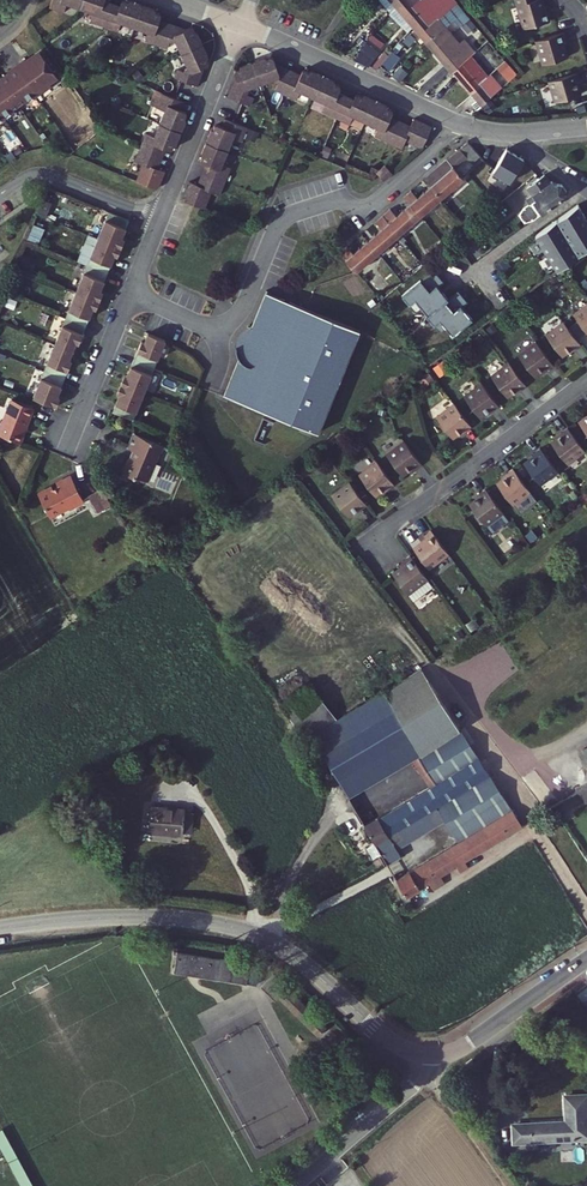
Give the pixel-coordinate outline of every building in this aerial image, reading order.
[(173,74),(171,78),(165,76),(162,84),(183,92),(191,72),(197,69),(198,68),(198,67),(199,66),(198,65),(197,62),(199,61),(188,38),(185,39),(183,34),(181,34),(180,34),(174,37),(149,27),(149,25),(150,24),(149,22),(148,21),(147,20),(144,19),(145,16),(120,6),(119,9),(116,8),(115,7),(113,8),(112,8),(112,10),(111,12),(95,6),(96,3),(96,2),(96,1),(95,0),(45,0),(41,10),(55,15),(58,7),(85,18),(82,26),(108,36),(111,28),(138,39),(135,47),(157,55),(159,49),(162,50),(164,49),(176,72),(173,74)] [(377,29),(403,4),(399,0),(368,24),(374,31),(377,29)] [(431,8),(439,0),(423,0),(431,8)] [(455,35),(472,18),(467,13),(476,5),(481,10),(490,1),(489,0),(455,0),(448,6),(444,3),(441,0),(439,0),(431,8),(434,12),(455,35)] [(524,29),(549,23),(544,0),(517,0),(524,29)] [(365,40),(361,44),(376,48),(384,41),(385,37),(378,31),(405,6),(403,4),(377,29),(374,31),(365,40)] [(476,56),(498,34),(487,23),(481,28),(472,18),(455,35),(476,56)] [(574,18),(551,23),(557,48),(576,44),(572,28),(576,27),(574,18)] [(368,24),(359,33),(365,40),(374,31),(368,24)] [(418,28),(416,26),(396,48),(397,49),(418,28)] [(418,28),(397,49),(404,56),(416,43),(413,40),(421,31),(418,28)] [(510,59),(513,57),(495,38),(476,56),(494,74),(510,59)] [(519,51),(533,65),(541,58),(528,43),(519,51)] [(378,61),(388,70),(398,58),(388,49),(378,61)] [(244,93),(246,90),(244,86),(270,77),(271,79),(276,81),(273,87),(295,98),(298,90),(322,102),(319,109),(347,122),(350,115),(374,126),(370,133),(395,145),(398,138),(416,146),(426,125),(410,117),(405,125),(387,116),(388,113),(389,112),(388,111),(388,110),(387,109),(383,107),(384,105),(361,94),(360,96),(356,94),(355,94),(353,94),(352,94),(352,95),(350,99),(335,92),(336,88),(337,87),(337,86),(336,85),(335,84),(331,82),(332,80),(309,69),(308,71),(304,69),(303,69),(302,69),(301,70),(299,74),(273,62),(270,56),(270,55),(269,54),(268,54),(267,54),(264,55),(263,53),(237,63),(238,65),(235,66),(234,66),(233,67),(233,68),(233,69),(235,74),(226,94),(247,105),(251,97),(244,93)] [(21,63),(19,60),(1,72),(3,75),(0,77),(0,117),(7,112),(6,110),(17,102),(18,105),(44,87),(43,85),(51,79),(34,54),(21,63)] [(526,71),(513,57),(510,59),(523,74),(526,71)] [(523,74),(510,59),(494,74),(502,82),(496,88),(502,93),(523,74)] [(586,62),(558,72),(565,93),(586,86),(586,65),(586,62)] [(541,89),(546,106),(553,104),(548,86),(541,89)] [(161,147),(163,148),(175,122),(172,121),(174,118),(174,117),(173,116),(173,115),(172,114),(169,113),(173,106),(151,96),(145,109),(153,113),(141,139),(133,135),(123,160),(130,163),(123,180),(141,189),(146,187),(152,174),(145,170),(153,151),(155,152),(156,152),(157,152),(158,151),(159,151),(161,147)] [(226,169),(218,166),(230,140),(237,143),(243,129),(236,126),(222,120),(218,128),(215,127),(214,126),(212,127),(211,128),(210,129),(209,131),(208,130),(196,157),(198,157),(197,160),(196,161),(197,163),(197,164),(198,164),(202,166),(193,185),(185,182),(179,195),(182,200),(195,206),(195,205),(200,207),(207,191),(215,194),(226,169)] [(477,155),(464,139),(424,172),(430,179),(441,193),(461,177),(452,165),(464,155),(469,162),(477,155)] [(514,159),(506,150),(492,161),(499,170),(508,163),(510,166),(514,163),(512,161),(514,159)] [(228,151),(224,164),(231,166),(235,153),(228,151)] [(363,177),(370,186),(380,178),(372,169),(363,177)] [(543,172),(526,184),(532,193),(528,196),(530,199),(523,204),(518,211),(523,219),(531,216),(531,217),(565,193),(565,189),(560,182),(556,182),(554,183),(551,179),(549,180),(543,172)] [(408,197),(419,211),(441,193),(430,179),(416,190),(411,183),(403,190),(408,197)] [(386,214),(396,229),(419,211),(408,197),(393,209),(388,202),(381,208),(386,214)] [(554,268),(586,243),(586,221),(582,212),(576,203),(533,233),(554,268)] [(363,233),(373,246),(396,229),(386,214),(381,208),(371,216),(376,222),(363,233)] [(91,289),(104,255),(107,256),(114,239),(110,237),(118,218),(98,211),(73,278),(87,300),(89,303),(94,290),(91,289)] [(373,246),(363,233),(349,244),(345,238),(338,243),(353,263),(373,246)] [(439,279),(429,266),(397,291),(410,308),(415,304),(435,328),(440,325),(445,332),(467,317),(456,305),(462,299),(454,289),(443,295),(433,284),(439,279)] [(73,278),(29,396),(52,405),(55,396),(53,395),(66,360),(62,358),(69,340),(71,341),(84,307),(87,309),(89,303),(87,300),(73,278)] [(315,425),(321,409),(355,326),(279,295),(264,289),(251,321),(244,338),(234,341),(234,344),(235,348),(236,352),(238,355),(224,389),(315,425)] [(576,308),(586,323),(586,300),(576,308)] [(576,344),(584,338),(566,315),(548,329),(564,350),(575,342),(576,344)] [(244,338),(251,321),(248,323),(245,324),(242,326),(239,329),(237,331),(235,334),(234,338),(233,341),(234,341),(244,338)] [(138,344),(124,379),(121,377),(114,395),(117,396),(111,413),(134,423),(165,344),(144,335),(140,344),(138,344)] [(548,364),(556,359),(538,336),(521,349),(536,370),(547,363),(548,364)] [(520,385),(528,379),(511,357),(493,370),(509,391),(519,383),(520,385)] [(492,405),(500,400),(483,377),(465,390),(481,411),(491,403),(492,405)] [(465,426),(473,420),(455,397),(438,411),(453,432),(464,424),(465,426)] [(13,400),(5,422),(3,421),(0,428),(0,435),(22,443),(26,432),(24,431),(33,407),(13,400)] [(570,421),(563,427),(565,429),(554,436),(570,457),(586,445),(586,444),(570,421)] [(416,463),(423,458),(406,435),(388,448),(404,469),(414,461),(416,463)] [(163,448),(133,436),(127,451),(130,452),(122,474),(135,479),(136,478),(148,482),(159,453),(161,454),(163,448)] [(559,466),(542,443),(535,448),(536,450),(526,458),(542,479),(559,466)] [(388,484),(396,478),(379,456),(361,469),(377,490),(387,482),(388,484)] [(532,486),(514,463),(507,468),(508,470),(498,478),(514,499),(532,486)] [(86,502),(73,476),(59,483),(60,487),(40,496),(50,516),(70,506),(71,509),(86,502)] [(361,505),(368,500),(353,478),(335,492),(350,511),(360,503),(361,505)] [(511,514),(488,483),(481,488),(482,490),(471,498),(494,527),(511,514)] [(103,491),(90,498),(100,514),(113,508),(103,491)] [(447,543),(433,524),(426,529),(429,532),(416,542),(427,557),(447,543)] [(430,574),(413,550),(405,556),(408,559),(395,568),(411,589),(430,574)] [(424,663),(321,729),(347,777),(416,734),(425,750),(463,726),(424,663)] [(434,785),(371,822),(393,859),(405,852),(401,845),(393,832),(441,804),(448,816),(462,839),(401,876),(411,895),(434,881),(437,886),(449,879),(446,873),(462,863),(466,869),(474,864),(470,858),(525,825),(463,726),(425,750),(422,752),(430,766),(425,769),(434,785)] [(422,752),(425,750),(416,734),(347,777),(356,793),(417,755),(422,752)] [(417,755),(425,769),(430,766),(422,752),(417,755)] [(393,832),(401,845),(448,816),(441,804),(393,832)] [(183,809),(149,808),(149,832),(183,832),(183,830),(183,811),(183,809)] [(194,811),(183,811),(183,830),(194,830),(194,811)] [(246,981),(248,964),(176,953),(174,971),(246,981)] [(565,1095),(566,1121),(523,1123),(517,1140),(586,1136),(586,1094),(565,1095)] [(517,1140),(523,1123),(513,1124),(513,1140),(517,1140)] [(18,1185),(29,1185),(0,1133),(0,1152),(18,1185)]
